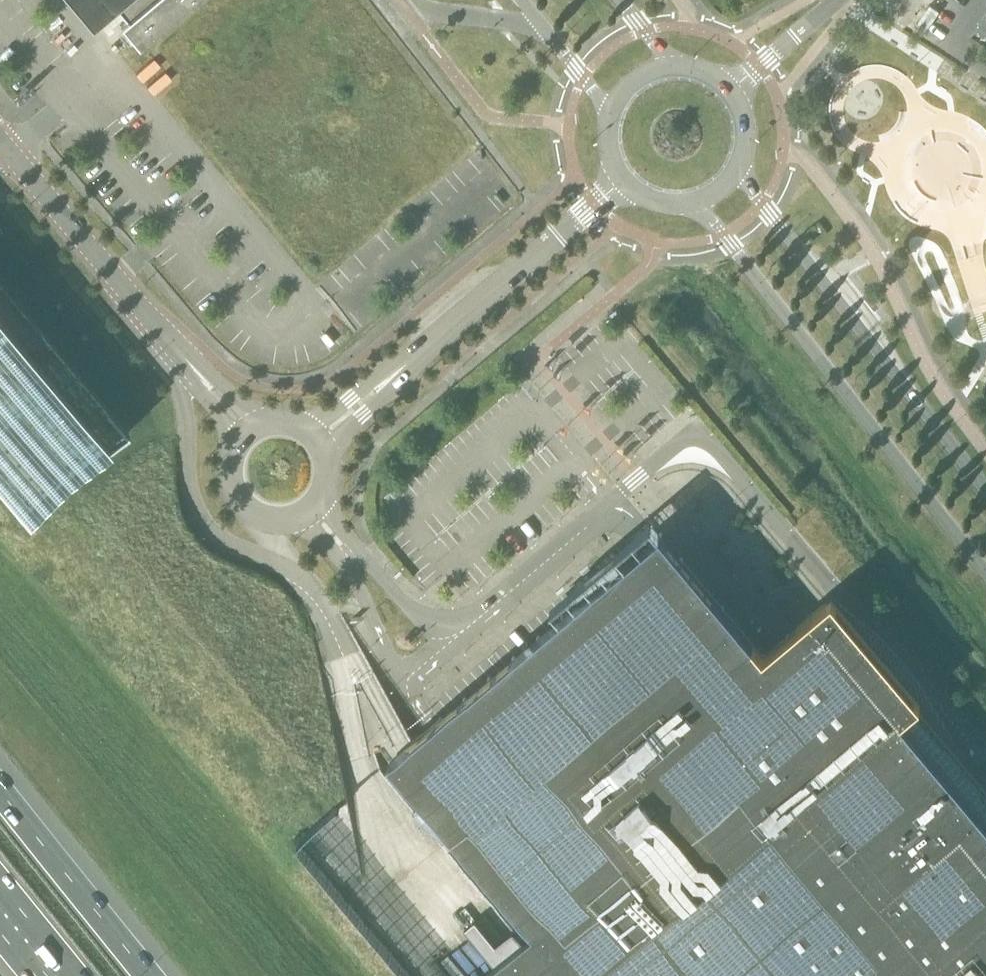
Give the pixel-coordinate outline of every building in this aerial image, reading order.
[(110,13),(116,8),(126,20),(120,25),(133,40),(138,46),(193,0),(99,0),(110,13)] [(26,515),(36,507),(127,431),(0,280),(0,484),(26,515)] [(418,734),(412,740),(411,741),(389,759),(424,801),(463,848),(533,931),(524,939),(509,952),(480,975),(985,975),(985,792),(914,707),(919,702),(921,701),(832,596),(831,597),(825,601),(796,626),(764,653),(661,529),(657,533),(636,551),(634,553),(440,716),(438,718),(422,731),(418,734)]
